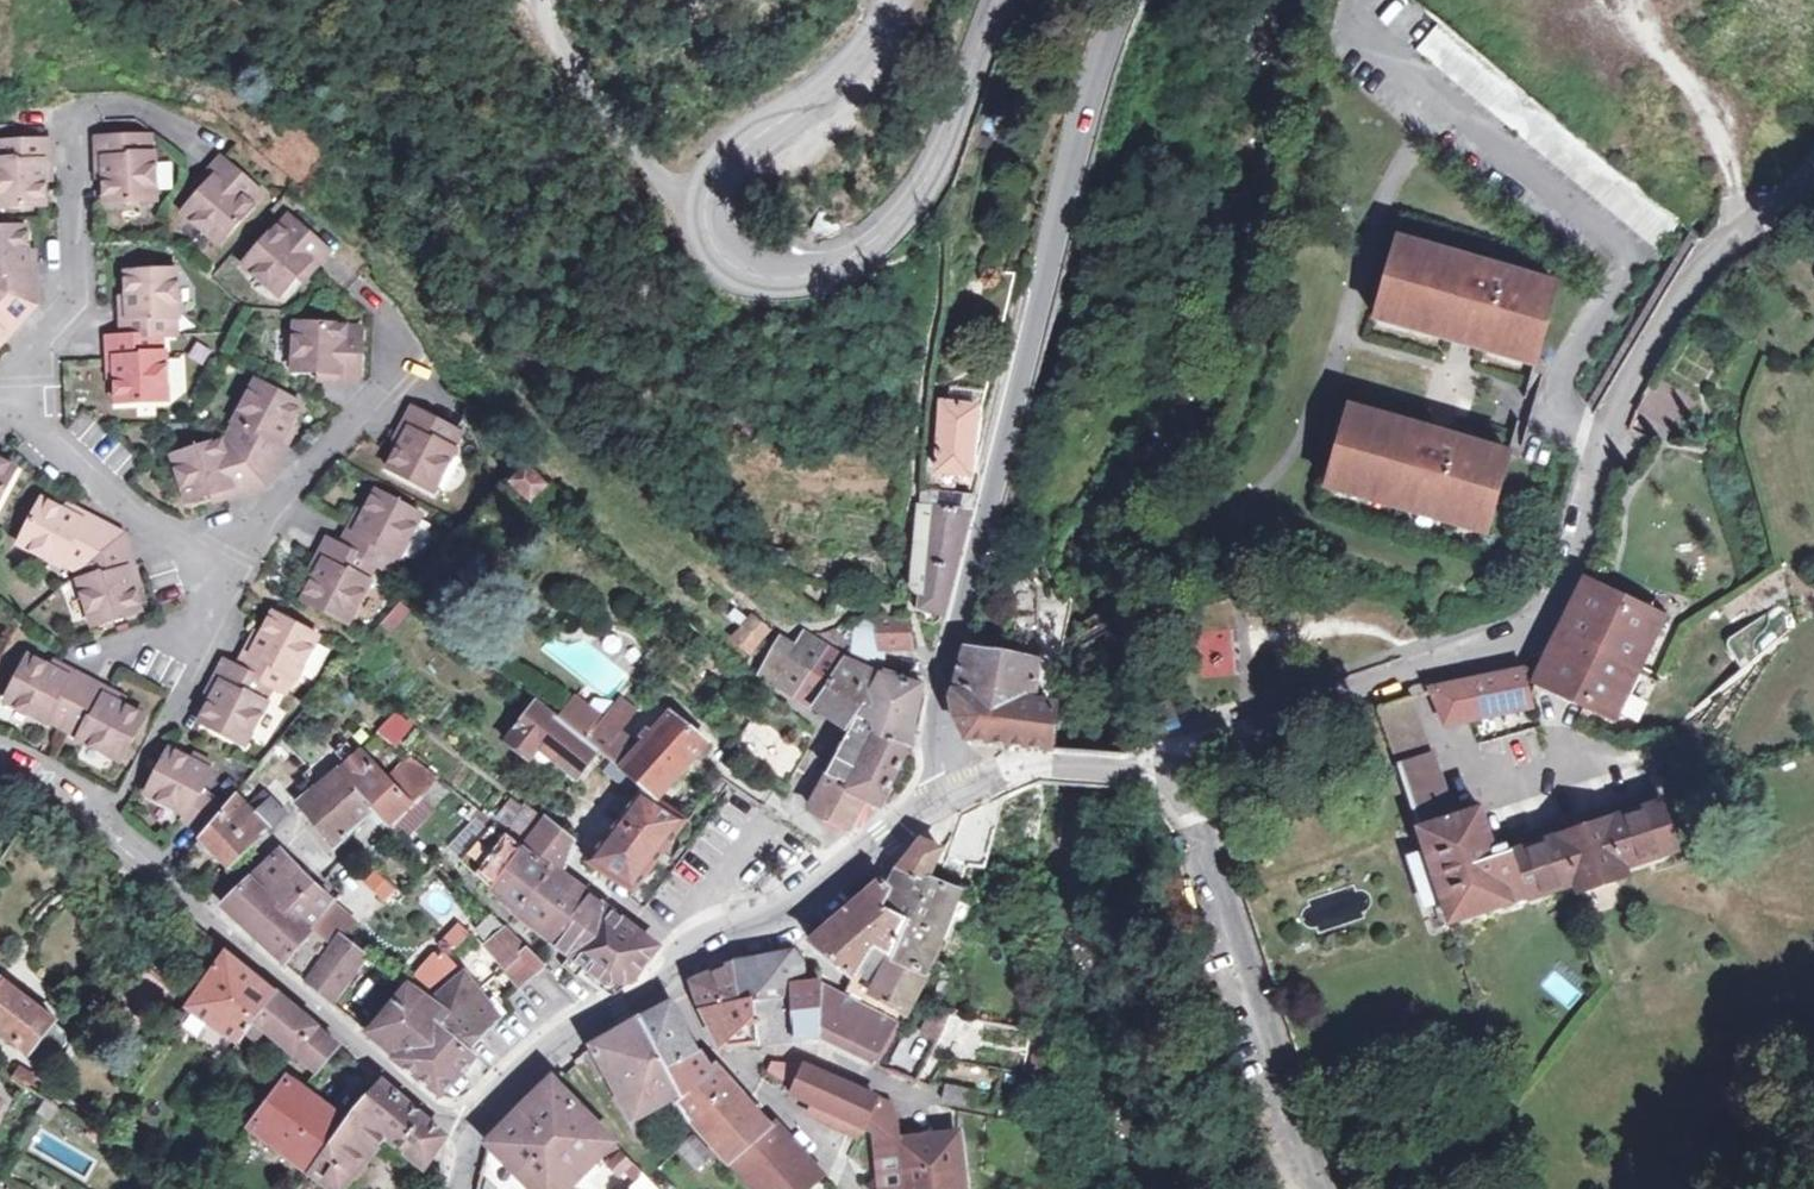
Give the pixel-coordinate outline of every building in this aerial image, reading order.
[(150,152),(150,136),(96,138),(97,159),(104,159),(104,178),(106,205),(156,202),(153,152),(150,152)] [(44,162),(50,161),(49,141),(0,143),(0,209),(45,207),(44,181),(44,162)] [(261,193),(220,158),(207,173),(212,177),(199,192),(182,212),(220,245),(253,207),(250,205),(261,193)] [(207,173),(194,188),(199,192),(212,177),(207,173)] [(243,264),(281,297),(298,277),(310,262),(315,267),(329,251),(288,216),(278,228),(276,226),(243,264)] [(36,305),(34,271),(28,271),(28,252),(26,226),(0,227),(0,292),(36,305)] [(1559,286),(1397,240),(1375,317),(1454,340),(1457,328),(1480,335),(1477,347),(1536,363),(1559,286)] [(303,281),(315,267),(310,262),(298,277),(303,281)] [(122,317),(123,338),(162,336),(176,335),(175,319),(179,319),(176,269),(126,272),(127,298),(128,317),(122,317)] [(993,289),(998,281),(994,274),(984,272),(980,278),(984,287),(993,289)] [(36,305),(0,292),(0,335),(2,333),(7,337),(36,305)] [(346,325),(295,322),(293,372),(319,374),(339,375),(338,381),(359,382),(361,328),(345,327),(346,325)] [(1457,328),(1454,340),(1466,343),(1477,347),(1480,335),(1457,328)] [(123,338),(108,339),(109,359),(115,359),(116,378),(118,405),(168,402),(165,352),(162,352),(162,336),(123,338)] [(1657,374),(1642,400),(1686,428),(1702,402),(1657,374)] [(228,441),(266,485),(286,446),(280,443),(289,427),(301,403),(256,380),(233,424),(236,426),(228,441)] [(1683,434),(1686,428),(1642,400),(1639,406),(1683,434)] [(940,439),(936,473),(968,477),(972,446),(975,410),(941,406),(940,416),(940,439)] [(460,432),(412,408),(403,426),(409,429),(400,446),(388,470),(433,493),(456,448),(453,447),(460,432)] [(1424,442),(1427,431),(1349,408),(1327,485),(1488,532),(1510,455),(1451,438),(1448,449),(1424,442)] [(409,429),(403,426),(394,443),(400,446),(409,429)] [(289,427),(280,443),(286,446),(295,430),(289,427)] [(1439,434),(1427,431),(1424,442),(1448,449),(1451,438),(1439,434)] [(233,496),(266,485),(228,441),(222,443),(221,440),(173,455),(188,503),(213,495),(231,490),(233,496)] [(17,470),(0,461),(0,502),(17,470)] [(527,468),(510,483),(529,502),(546,486),(527,468)] [(215,502),(233,496),(231,490),(213,495),(215,502)] [(350,528),(341,545),(376,564),(389,571),(396,557),(398,558),(422,514),(377,491),(365,514),(356,531),(350,528)] [(919,491),(918,508),(969,515),(973,498),(919,491)] [(79,572),(124,535),(85,515),(82,520),(65,512),(41,499),(18,544),(63,567),(64,565),(79,572)] [(82,520),(85,515),(68,506),(65,512),(82,520)] [(969,515),(918,508),(917,514),(912,570),(921,571),(917,611),(920,612),(920,619),(922,624),(932,625),(939,622),(940,617),(943,618),(969,515)] [(359,511),(350,528),(356,531),(365,514),(359,511)] [(134,567),(124,535),(79,572),(82,579),(79,580),(94,628),(142,613),(134,588),(128,569),(134,567)] [(341,545),(328,539),(319,557),(325,560),(316,577),(303,601),(348,624),(371,579),(369,578),(376,564),(341,545)] [(310,574),(316,577),(325,560),(319,557),(310,574)] [(134,567),(128,569),(134,588),(140,586),(134,567)] [(1585,582),(1570,611),(1545,663),(1535,681),(1616,719),(1664,619),(1585,582)] [(1035,616),(1041,593),(1019,588),(1013,610),(1035,616)] [(402,600),(373,632),(383,640),(411,607),(402,600)] [(247,651),(238,669),(273,687),(286,693),(293,679),(296,681),(318,635),(273,613),(261,637),(253,654),(247,651)] [(770,632),(751,616),(731,639),(746,652),(750,656),(770,632)] [(880,673),(882,670),(879,651),(909,649),(904,620),(875,621),(849,620),(849,660),(880,673)] [(604,700),(620,680),(560,629),(543,648),(604,700)] [(1230,632),(1201,634),(1203,679),(1232,677),(1230,632)] [(253,654),(261,637),(256,634),(247,651),(253,654)] [(773,684),(792,696),(810,708),(831,720),(850,732),(845,741),(825,779),(809,810),(849,830),(863,802),(878,809),(906,753),(918,688),(877,679),(838,662),(801,640),(792,656),(777,647),(764,671),(776,678),(773,684)] [(951,702),(952,707),(954,714),(958,726),(965,741),(1048,752),(1053,707),(1034,705),(1037,664),(964,649),(955,683),(951,702)] [(65,729),(89,681),(71,672),(68,677),(51,669),(27,656),(4,701),(49,724),(50,721),(65,729)] [(68,677),(71,672),(54,663),(51,669),(68,677)] [(273,687),(238,669),(224,663),(215,681),(221,684),(212,701),(201,724),(245,747),(268,702),(265,701),(273,687)] [(1462,722),(1468,720),(1477,718),(1532,705),(1524,669),(1465,681),(1431,692),(1438,719),(1447,726),(1462,722)] [(108,691),(89,681),(65,729),(79,736),(77,739),(122,762),(145,718),(122,706),(105,697),(108,691)] [(207,698),(212,701),(221,684),(215,681),(207,698)] [(125,700),(108,691),(105,697),(122,706),(125,700)] [(640,791),(656,802),(706,744),(669,713),(650,734),(646,731),(639,738),(643,742),(637,748),(616,733),(601,722),(572,699),(556,720),(597,753),(613,766),(629,778),(642,789),(640,791)] [(1397,768),(1430,757),(1412,699),(1379,710),(1397,768)] [(601,722),(616,733),(633,711),(618,700),(601,722)] [(576,779),(597,753),(556,720),(535,704),(505,741),(546,774),(556,763),(576,779)] [(390,744),(410,727),(398,713),(378,729),(390,744)] [(784,789),(805,757),(756,717),(736,748),(784,788),(784,789)] [(193,762),(169,750),(146,794),(187,816),(185,819),(201,833),(222,808),(204,792),(214,773),(208,770),(193,762)] [(360,751),(339,770),(313,791),(297,805),(326,840),(371,811),(374,814),(390,827),(438,778),(410,758),(388,780),(360,751)] [(193,762),(208,770),(211,764),(195,756),(193,762)] [(1426,851),(1443,904),(1449,924),(1576,883),(1578,888),(1624,873),(1622,868),(1676,850),(1662,805),(1496,858),(1491,843),(1480,812),(1452,820),(1430,757),(1397,768),(1408,799),(1426,851)] [(629,778),(613,766),(607,773),(622,786),(629,778)] [(728,784),(716,775),(706,790),(718,799),(728,784)] [(636,798),(620,819),(665,850),(686,821),(656,802),(640,791),(642,789),(629,778),(622,786),(636,798)] [(973,814),(962,820),(943,871),(964,880),(968,867),(986,870),(987,870),(996,830),(1037,840),(1039,801),(1040,788),(1029,788),(973,814)] [(1491,843),(1496,858),(1662,805),(1657,790),(1491,843)] [(270,831),(286,816),(280,809),(262,792),(248,806),(235,793),(222,808),(201,833),(198,838),(229,868),(267,828),(270,831)] [(514,912),(534,928),(557,948),(568,956),(561,967),(573,977),(577,972),(598,989),(603,984),(630,982),(644,964),(649,957),(656,947),(638,933),(590,897),(578,888),(561,875),(572,842),(545,820),(543,821),(525,807),(504,832),(495,825),(464,864),(503,902),(514,912)] [(620,819),(588,863),(634,891),(665,850),(620,819)] [(887,966),(870,994),(888,1005),(906,1016),(914,999),(926,976),(928,972),(938,952),(943,940),(947,928),(955,909),(960,893),(929,881),(941,851),(922,842),(900,871),(895,881),(889,891),(885,887),(880,883),(855,907),(825,933),(813,945),(853,979),(874,945),(891,957),(891,958),(887,966)] [(240,927),(282,964),(291,954),(300,944),(309,932),(331,948),(305,984),(332,1005),(367,956),(319,920),(333,901),(319,889),(304,876),(278,851),(218,907),(240,927)] [(1443,904),(1426,851),(1409,856),(1426,910),(1443,904)] [(376,868),(363,886),(389,905),(402,888),(376,868)] [(889,891),(895,881),(891,878),(885,887),(889,891)] [(484,945),(505,969),(503,970),(519,988),(533,977),(544,967),(518,941),(496,920),(489,914),(473,930),(485,944),(484,945)] [(263,1033),(284,1050),(314,1074),(336,1046),(273,993),(223,954),(226,951),(210,938),(198,956),(213,969),(186,1007),(236,1044),(243,1034),(254,1043),(263,1033)] [(874,945),(853,979),(870,994),(887,966),(891,958),(891,957),(874,945)] [(901,1024),(820,983),(820,984),(803,987),(802,982),(804,982),(802,964),(791,966),(789,955),(735,966),(692,985),(702,1010),(719,1048),(734,1047),(764,1044),(792,1041),(819,1038),(819,1036),(879,1067),(901,1024)] [(419,1079),(440,1097),(475,1057),(467,1051),(484,1035),(498,1021),(461,975),(440,992),(442,995),(431,1005),(408,987),(366,1033),(399,1060),(397,1063),(419,1079)] [(27,1055),(33,1048),(42,1056),(56,1056),(64,1046),(65,1033),(53,1023),(54,1022),(1,979),(0,981),(0,1034),(27,1055)] [(678,1097),(693,1122),(727,1160),(754,1188),(809,1188),(822,1176),(773,1121),(768,1127),(736,1093),(727,1083),(713,1068),(710,1071),(697,1054),(683,1029),(670,1003),(598,1044),(590,1049),(582,1056),(597,1081),(606,1075),(633,1122),(678,1097)] [(937,1041),(949,1015),(933,1008),(921,1033),(937,1041)] [(263,1033),(254,1043),(276,1061),(284,1050),(263,1033)] [(788,1094),(863,1128),(876,1098),(815,1070),(801,1064),(773,1061),(768,1075),(792,1086),(788,1094)] [(384,1137),(420,1165),(422,1166),(423,1166),(442,1137),(377,1082),(344,1124),(285,1080),(248,1128),(329,1188),(341,1188),(384,1137)] [(553,1080),(486,1144),(531,1188),(568,1188),(614,1143),(553,1080)] [(946,1086),(943,1101),(975,1108),(977,1092),(946,1086)] [(101,1135),(98,1134),(89,1128),(84,1135),(96,1143),(101,1135)] [(899,1142),(905,1188),(963,1188),(957,1135),(899,1142)] [(694,1138),(679,1151),(698,1170),(712,1157),(694,1138)] [(635,1165),(622,1152),(613,1163),(625,1175),(635,1165)] [(652,1183),(643,1174),(628,1188),(658,1188),(652,1183)]
